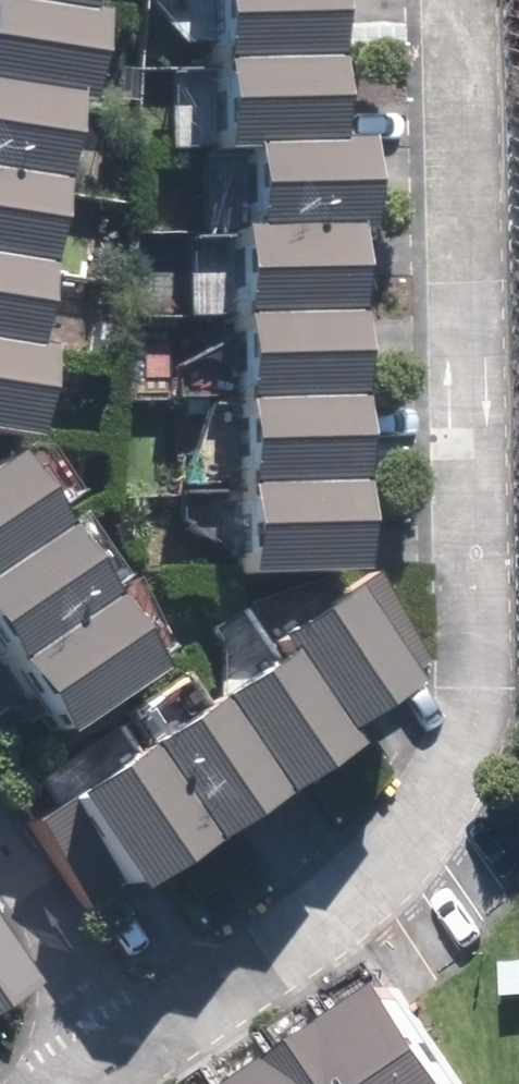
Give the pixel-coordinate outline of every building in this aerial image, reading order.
[(78,0),(0,0),(0,71),(82,83),(97,85),(108,4),(98,3),(78,0)] [(229,49),(342,45),(340,0),(227,0),(229,49)] [(342,45),(229,49),(232,137),(258,136),(345,133),(342,45)] [(70,166),(82,83),(0,71),(0,156),(70,166)] [(345,133),(258,136),(260,216),(360,213),(376,212),(373,132),(345,133)] [(0,156),(0,240),(59,248),(70,166),(0,156)] [(260,216),(246,217),(249,305),(363,301),(360,213),(260,216)] [(0,240),(0,331),(46,337),(59,248),(0,240)] [(363,301),(249,305),(252,390),(365,386),(363,301)] [(0,331),(0,419),(44,425),(56,339),(46,337),(0,331)] [(365,386),(252,390),(255,474),(368,470),(365,386)] [(24,440),(0,457),(0,562),(74,511),(24,440)] [(371,558),(368,470),(255,474),(258,561),(371,558)] [(74,511),(0,562),(0,609),(25,645),(121,579),(74,511)] [(421,670),(359,576),(286,624),(297,640),(348,717),(421,670)] [(172,653),(121,579),(25,645),(77,719),(172,653)] [(297,640),(226,687),(287,781),(359,734),(348,717),(297,640)] [(226,687),(156,732),(218,826),(287,781),(226,687)] [(156,732),(81,781),(142,875),(218,826),(156,732)] [(0,912),(0,997),(39,971),(0,912)] [(349,1022),(391,1083),(509,1083),(428,967),(349,1022)] [(312,1047),(337,1083),(391,1083),(349,1022),(312,1047)] [(258,1083),(337,1083),(312,1047),(258,1083)]
